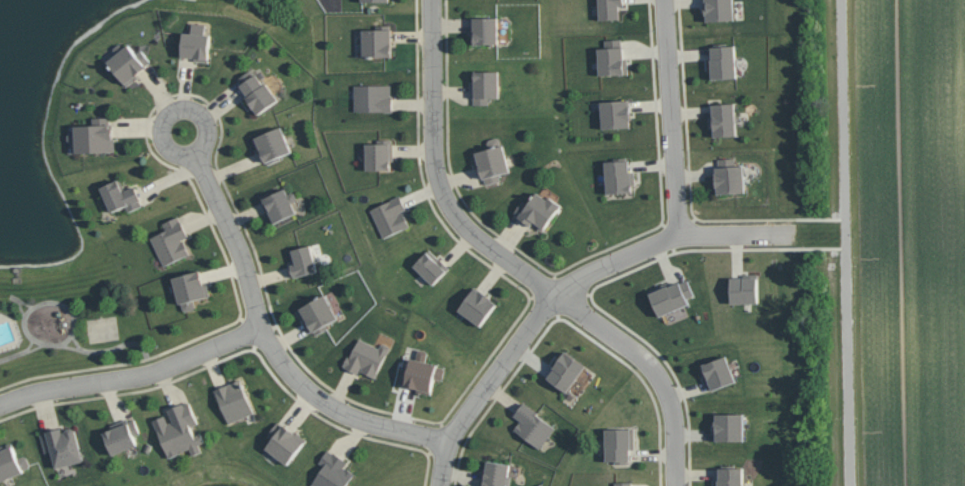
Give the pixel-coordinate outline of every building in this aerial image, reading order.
[(600,19),(599,0),(624,0),(624,5),(618,5),(619,18),(600,19)] [(705,6),(705,0),(733,0),(734,19),(707,21),(706,13),(705,13),(704,6),(705,6)] [(498,17),(498,43),(471,43),(471,17),(498,17)] [(211,34),(209,62),(195,61),(195,57),(182,56),(183,32),(191,33),(192,23),(205,24),(204,33),(211,34)] [(392,29),(392,56),(363,56),(364,29),(378,29),(378,24),(390,25),(390,29),(392,29)] [(628,59),(628,73),(600,75),(599,48),(605,48),(605,40),(621,39),(621,46),(623,46),(623,59),(628,59)] [(150,61),(145,65),(147,66),(137,74),(139,77),(127,86),(108,61),(117,54),(114,51),(115,48),(118,44),(121,43),(125,46),(128,44),(137,53),(142,49),(150,61)] [(735,45),(737,77),(712,79),(712,71),(708,72),(707,65),(711,65),(710,58),(712,58),(711,46),(735,45)] [(279,99),(258,114),(246,97),(248,95),(241,85),(242,84),(237,77),(250,69),(254,75),(256,74),(264,85),(267,83),(279,99)] [(499,71),(499,97),(489,97),(489,104),(473,104),(473,97),(472,97),(472,79),(475,80),(474,70),(499,71)] [(392,96),(392,111),(355,111),(355,85),(391,85),(391,96),(392,96)] [(629,99),(631,120),(630,120),(630,126),(603,128),(601,101),(629,99)] [(737,134),(714,136),(712,104),(735,103),(737,134)] [(115,137),(115,151),(75,153),(75,141),(70,141),(68,138),(68,134),(69,132),(75,132),(75,126),(93,125),(93,117),(110,117),(110,124),(113,124),(113,137),(115,137)] [(292,151),(280,156),(281,158),(267,164),(261,150),(258,150),(253,138),(282,126),(292,151)] [(510,171),(499,174),(501,181),(486,184),(484,178),(483,179),(479,165),(476,166),(473,153),(489,148),(487,142),(488,139),(497,138),(500,138),(501,145),(503,144),(510,171)] [(394,142),(394,161),(391,161),(391,170),(367,170),(367,143),(381,143),(381,139),(392,139),(392,142),(394,142)] [(744,165),(745,192),(718,194),(717,187),(716,187),(715,172),(716,172),(716,167),(718,167),(718,158),(734,157),(735,165),(744,165)] [(635,172),(635,184),(633,184),(632,192),(607,194),(605,161),(629,160),(630,172),(635,172)] [(135,185),(141,199),(140,200),(142,206),(128,211),(125,205),(113,211),(101,187),(119,179),(119,180),(121,180),(125,189),(135,185)] [(296,212),(272,224),(269,216),(267,217),(265,211),(266,210),(261,200),(285,188),(288,194),(292,192),(295,192),(298,197),(296,200),(292,202),(296,212)] [(562,205),(544,230),(533,223),(531,226),(518,218),(520,216),(515,212),(523,199),(529,203),(537,192),(548,199),(550,196),(562,205)] [(406,208),(398,212),(399,214),(403,212),(409,226),(384,238),(371,209),(391,200),(391,198),(400,195),(406,208)] [(190,253),(164,266),(151,237),(166,231),(162,223),(178,216),(180,222),(181,221),(189,235),(182,238),(190,253)] [(311,244),(317,271),(294,277),(290,264),(292,264),(289,250),(311,244)] [(450,267),(433,284),(414,265),(430,249),(439,259),(440,258),(450,267)] [(207,282),(210,295),(194,300),(195,307),(193,309),(186,311),(184,309),(182,303),(180,304),(173,277),(200,270),(204,282),(207,282)] [(758,274),(758,302),(731,303),(731,277),(744,277),(744,274),(758,274)] [(687,279),(694,294),(687,297),(689,303),(660,316),(649,293),(668,285),(668,286),(680,281),(681,282),(687,279)] [(496,303),(480,326),(459,310),(475,287),(480,291),(481,289),(492,298),(491,300),(496,303)] [(328,328),(316,334),(314,331),(313,331),(306,320),(304,320),(297,309),(325,294),(337,318),(326,324),(328,328)] [(375,377),(361,371),(363,366),(361,366),(357,373),(344,367),(345,365),(343,364),(347,356),(350,357),(359,337),(379,348),(381,343),(384,343),(388,345),(390,348),(386,354),(375,377)] [(445,369),(443,378),(441,379),(435,378),(431,394),(416,391),(417,388),(404,385),(405,384),(399,383),(402,368),(408,369),(411,358),(416,359),(418,350),(420,349),(426,351),(427,352),(426,361),(438,363),(438,365),(444,367),(445,369)] [(586,365),(567,391),(559,386),(558,389),(548,382),(550,380),(548,378),(555,368),(554,367),(565,351),(586,365)] [(735,380),(713,390),(707,377),(704,379),(699,365),(707,361),(707,363),(726,356),(735,380)] [(239,379),(254,412),(229,423),(214,389),(239,379)] [(205,442),(199,444),(201,450),(193,454),(190,448),(169,457),(153,420),(165,415),(168,423),(173,421),(168,410),(183,403),(184,404),(189,401),(198,422),(191,426),(195,435),(201,432),(205,442)] [(555,428),(540,448),(514,429),(520,420),(514,415),(524,402),(538,412),(537,414),(555,428)] [(744,413),(744,440),(716,441),(716,428),(715,428),(714,420),(716,420),(716,413),(744,413)] [(138,444),(113,454),(103,432),(112,429),(110,424),(127,418),(127,420),(134,418),(140,432),(134,435),(138,444)] [(306,439),(288,464),(266,447),(273,438),(267,435),(278,420),(284,425),(284,424),(294,432),(295,430),(306,439)] [(75,429),(84,461),(56,467),(51,450),(46,452),(40,434),(47,433),(46,431),(61,427),(63,432),(65,431),(67,428),(72,427),(75,429)] [(634,427),(634,448),(630,448),(630,461),(626,460),(626,463),(615,463),(615,460),(605,461),(605,428),(630,428),(630,427),(634,427)] [(24,472),(0,481),(0,450),(13,445),(18,458),(24,455),(27,456),(30,464),(29,467),(23,469),(24,472)] [(354,473),(346,485),(315,485),(312,484),(324,465),(319,462),(327,449),(333,453),(333,451),(347,461),(344,467),(346,468),(346,467),(354,473)] [(507,485),(482,485),(481,485),(483,469),(486,469),(488,460),(510,464),(508,476),(511,476),(510,485),(507,485)] [(743,468),(744,485),(718,485),(718,479),(720,479),(720,467),(722,467),(722,465),(734,465),(734,467),(743,468)]
